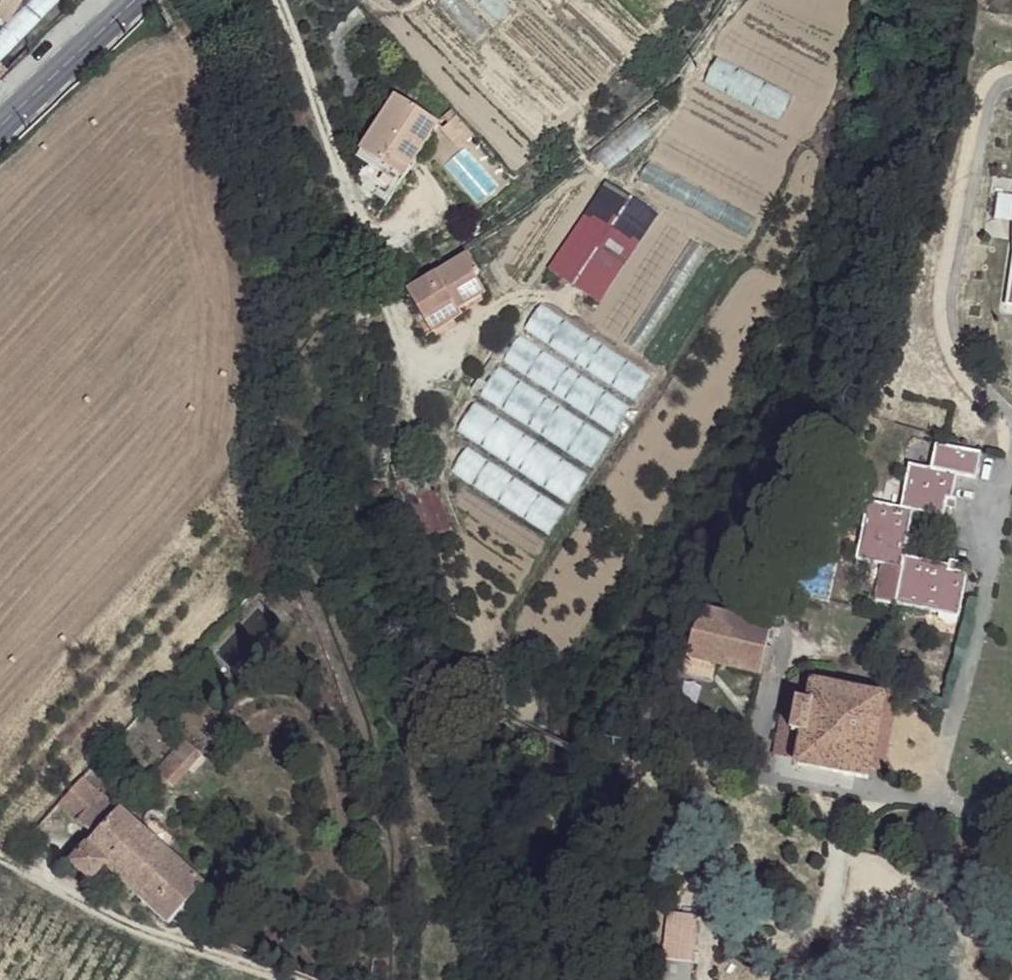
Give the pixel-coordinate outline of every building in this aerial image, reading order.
[(320,58),(322,70),(342,54),(339,51),(320,58)] [(392,106),(362,160),(401,185),(433,131),(392,106)] [(598,181),(547,270),(601,300),(652,215),(598,181)] [(1009,265),(1002,315),(1011,316),(1011,265),(1009,265)] [(459,266),(397,297),(422,345),(457,324),(455,318),(472,304),(464,290),(472,283),(459,266)] [(455,430),(566,503),(585,475),(474,401),(455,430)] [(948,487),(956,488),(959,468),(978,470),(981,445),(936,439),(932,463),(909,460),(902,504),(913,506),(945,512),(946,506),(948,487)] [(399,451),(382,456),(398,499),(416,492),(399,451)] [(896,565),(892,598),(955,613),(960,611),(968,566),(949,561),(949,554),(906,546),(908,532),(913,506),(902,504),(869,499),(860,557),(896,565)] [(771,634),(698,617),(688,667),(760,681),(771,634)] [(886,702),(812,689),(796,772),(868,782),(886,702)] [(183,748),(155,780),(173,795),(201,765),(183,748)] [(79,785),(58,809),(92,843),(116,817),(79,785)] [(92,843),(69,872),(87,888),(102,875),(166,931),(200,897),(116,817),(92,843)] [(695,913),(664,912),(662,979),(693,979),(695,913)]
